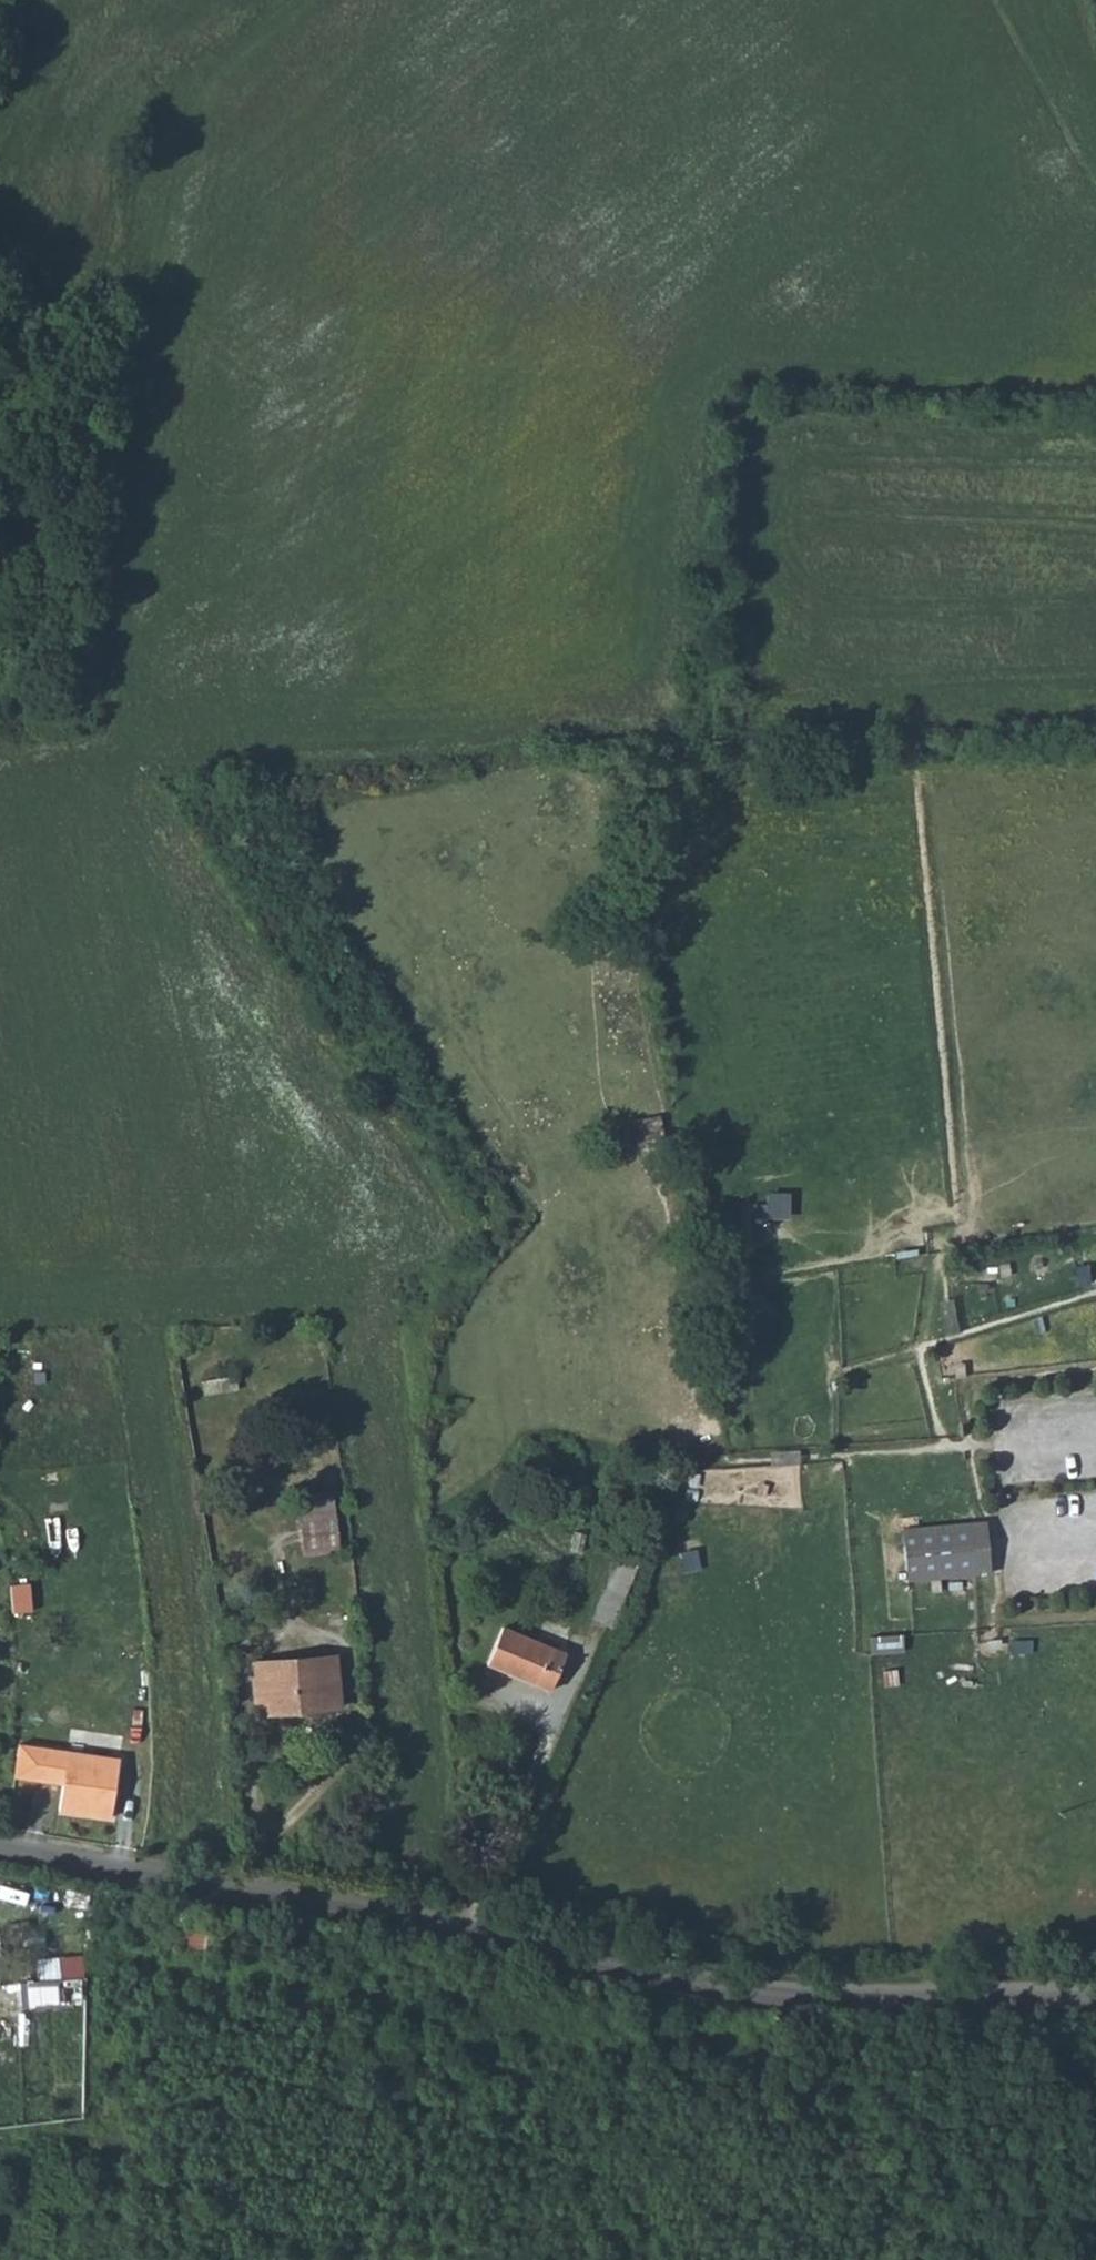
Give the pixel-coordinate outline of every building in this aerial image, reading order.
[(336,1514),(300,1516),(305,1555),(340,1551),(336,1514)] [(989,1519),(901,1527),(906,1581),(994,1573),(989,1519)] [(627,1594),(607,1586),(593,1618),(613,1627),(627,1594)] [(566,1655),(503,1628),(488,1664),(552,1691),(566,1655)] [(337,1658),(255,1666),(258,1716),(342,1709),(337,1658)] [(34,1783),(63,1787),(60,1813),(112,1821),(121,1760),(39,1749),(34,1783)] [(85,1953),(60,1955),(62,1974),(86,1972),(85,1953)] [(34,2014),(91,2006),(86,1972),(30,1980),(34,2014)]
